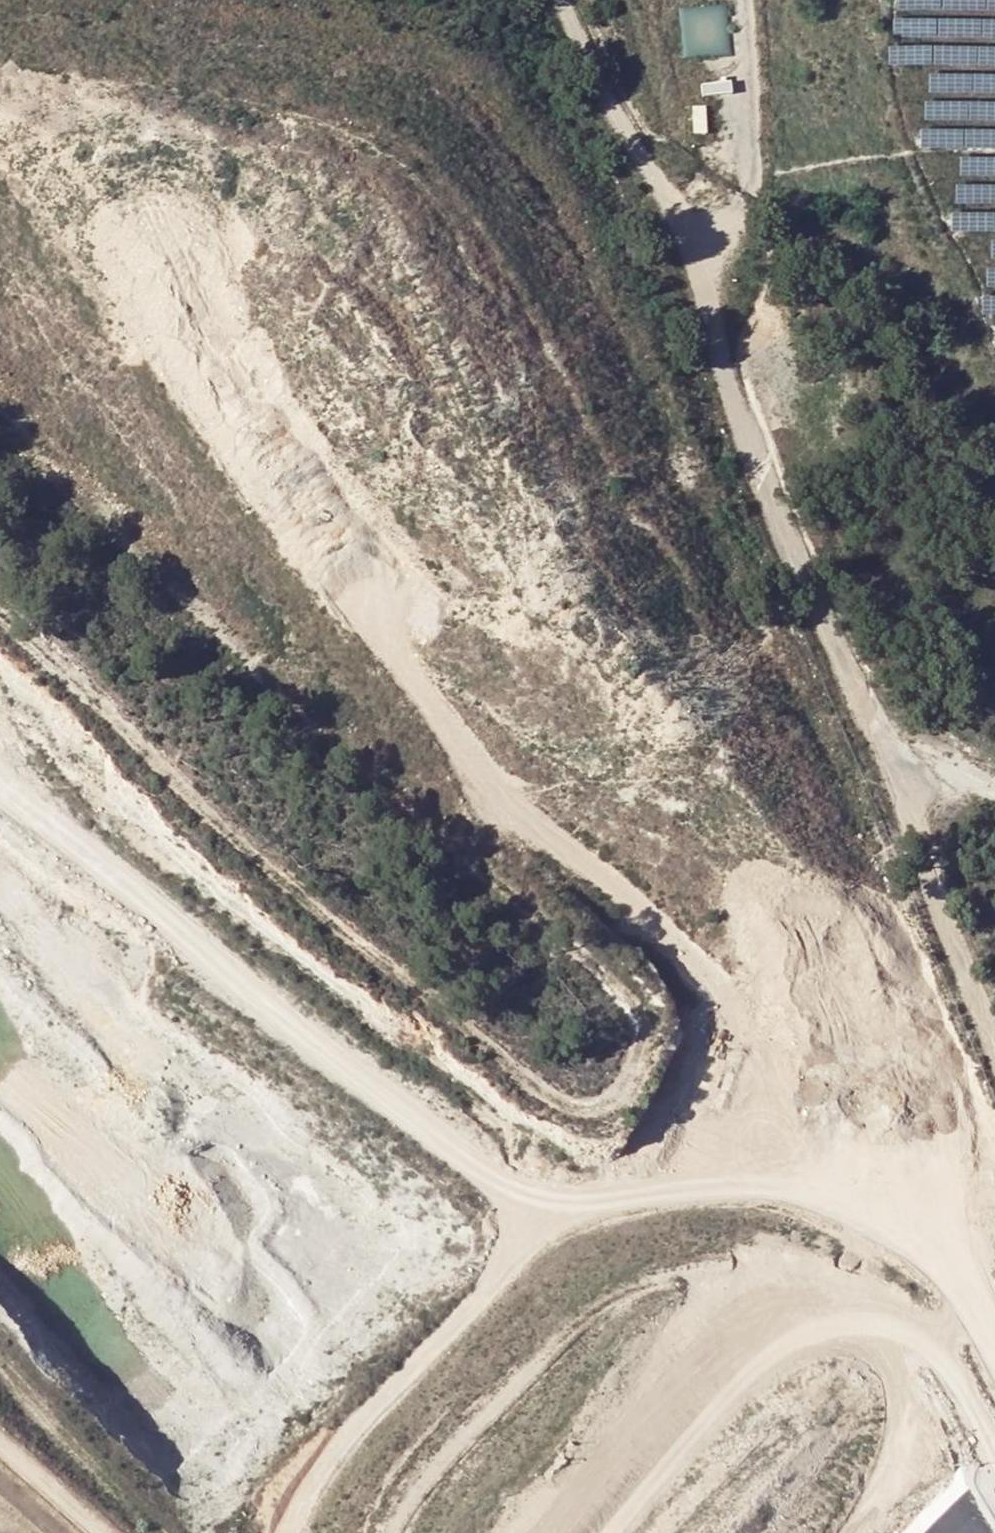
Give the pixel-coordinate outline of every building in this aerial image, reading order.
[(686,57),(732,54),(729,5),(682,8),(686,57)] [(692,105),(693,134),(707,134),(706,105),(692,105)]
